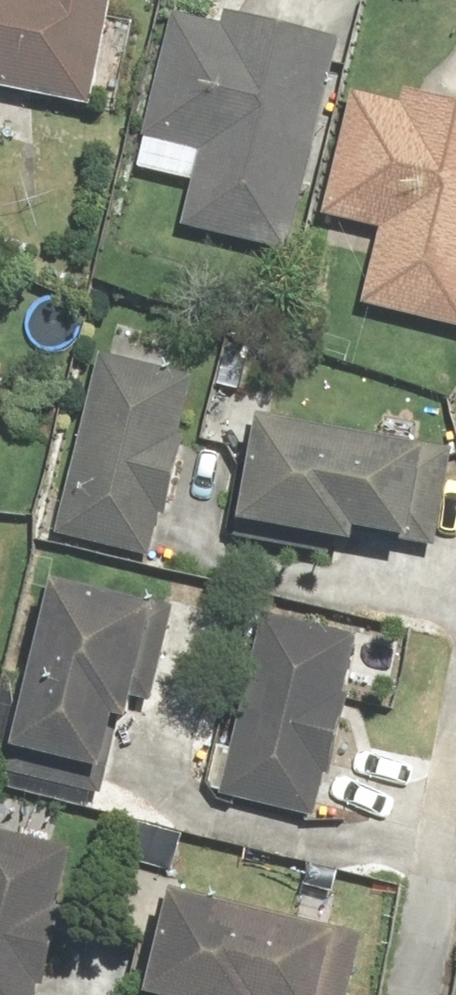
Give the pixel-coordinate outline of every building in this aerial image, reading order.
[(102,107),(125,0),(0,0),(0,86),(102,107)] [(306,249),(345,35),(231,14),(229,25),(176,15),(148,169),(187,176),(178,226),(306,249)] [(358,87),(333,210),(386,221),(369,306),(455,324),(455,95),(412,86),(410,98),(358,87)] [(112,348),(60,526),(159,555),(211,377),(112,348)] [(443,443),(261,415),(241,541),(281,547),(285,521),(378,535),(380,522),(429,530),(443,443)] [(178,603),(64,579),(12,777),(116,799),(133,720),(151,724),(178,603)] [(265,628),(227,794),(332,815),(367,635),(290,620),(288,632),(265,628)] [(42,986),(58,988),(82,841),(0,827),(0,994),(41,994),(42,986)] [(349,927),(350,920),(183,889),(165,989),(199,994),(336,994),(349,927)]
